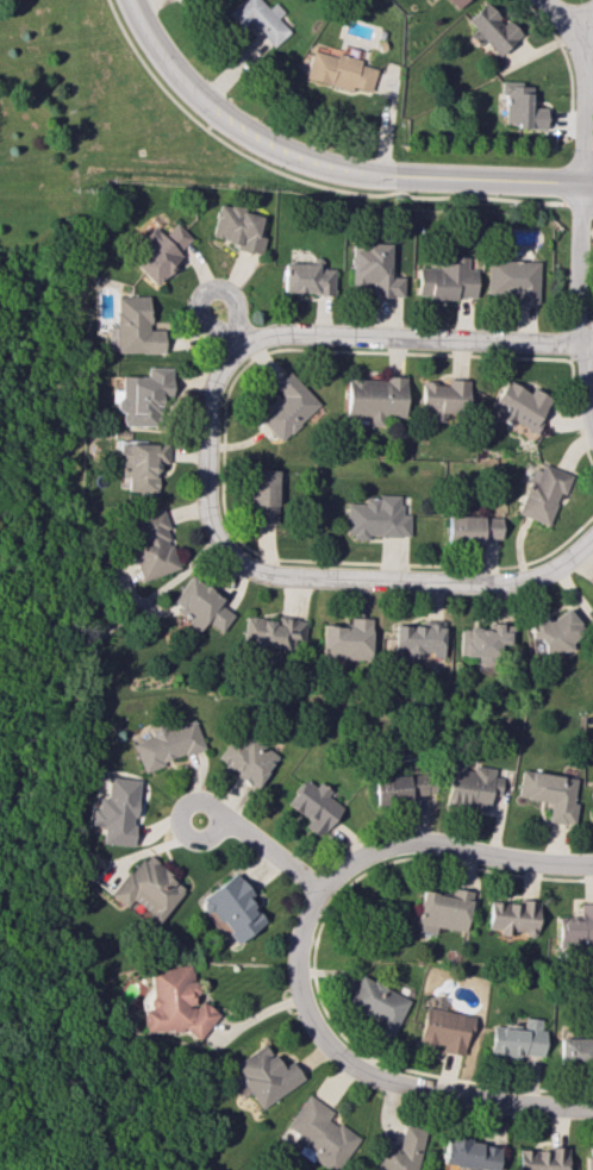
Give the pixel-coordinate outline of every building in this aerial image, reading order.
[(268,8),(260,0),(242,0),(228,13),(267,53),(289,31),(276,17),(283,11),(274,2),(268,8)] [(455,8),(464,0),(447,0),(455,8)] [(465,20),(478,34),(475,37),(495,57),(520,34),(507,19),(503,23),(484,2),(465,20)] [(304,78),(351,91),(352,87),(369,91),(375,69),(360,64),(361,59),(336,52),(335,56),(312,49),(304,78)] [(544,128),(545,108),(530,107),(531,86),(519,85),(519,81),(500,81),(499,95),(504,95),(504,123),(515,123),(515,128),(544,128)] [(209,239),(260,252),(264,236),(258,235),(263,215),(218,204),(209,239)] [(157,230),(128,257),(153,285),(183,257),(177,251),(191,238),(176,222),(162,235),(157,230)] [(390,243),(362,242),(362,250),(351,250),(351,284),(372,285),(371,296),(404,297),(404,276),(389,276),(390,243)] [(475,269),(466,269),(466,256),(452,256),(452,262),(438,262),(438,267),(417,267),(416,297),(474,298),(475,269)] [(281,292),(333,293),(334,268),(321,268),(321,260),(282,259),(281,292)] [(538,261),(487,259),(486,292),(516,293),(515,302),(537,303),(538,261)] [(163,351),(163,329),(149,329),(148,295),(115,295),(115,327),(106,327),(106,352),(163,351)] [(171,367),(146,366),(146,376),(120,375),(119,389),(110,389),(110,402),(119,402),(119,425),(159,426),(160,396),(170,396),(171,367)] [(272,386),(280,394),(256,417),(280,441),(319,403),(288,371),(272,386)] [(405,378),(346,377),(345,415),(368,416),(368,425),(383,425),(383,417),(404,417),(405,378)] [(420,382),(419,409),(430,410),(430,419),(444,420),(444,413),(467,414),(469,379),(448,378),(448,383),(420,382)] [(490,406),(499,411),(496,417),(509,424),(511,420),(532,432),(551,398),(531,387),(528,392),(505,379),(490,406)] [(168,443),(120,443),(120,477),(126,477),(126,493),(156,493),(156,462),(167,462),(168,443)] [(516,513),(546,525),(559,492),(563,494),(570,474),(536,461),(516,513)] [(249,523),(277,523),(276,469),(248,470),(249,523)] [(345,502),(344,536),(408,537),(409,514),(399,514),(400,495),(363,494),(363,503),(345,502)] [(139,581),(178,567),(159,510),(126,521),(134,543),(127,546),(139,581)] [(499,538),(500,516),(446,515),(445,542),(481,543),(482,538),(499,538)] [(220,632),(232,614),(217,604),(222,597),(187,574),(167,606),(200,627),(203,621),(220,632)] [(532,656),(571,650),(569,637),(577,636),(573,611),(544,615),(526,618),(532,656)] [(305,618),(275,615),(275,619),(244,616),(241,642),(253,643),(253,651),(269,653),(270,647),(291,649),(292,639),(303,639),(305,618)] [(320,624),(319,658),(370,659),(372,618),(346,617),(346,625),(320,624)] [(442,656),(443,625),(393,623),(392,651),(404,651),(404,655),(442,656)] [(512,644),(512,623),(491,623),(491,628),(458,627),(458,655),(477,656),(476,666),(497,666),(497,644),(512,644)] [(131,742),(140,770),(203,748),(193,718),(165,728),(163,722),(148,728),(150,736),(131,742)] [(255,788),(278,758),(247,734),(241,742),(232,736),(215,759),(255,788)] [(445,802),(487,808),(489,794),(498,795),(501,777),(492,776),(494,768),(472,765),(472,768),(450,765),(445,802)] [(576,777),(519,770),(516,797),(549,801),(547,821),(573,824),(576,804),(572,803),(576,777)] [(433,783),(407,784),(406,774),(372,777),(374,801),(434,797),(433,783)] [(131,846),(137,779),(106,776),(104,797),(96,797),(95,808),(89,808),(88,825),(101,826),(99,843),(131,846)] [(286,804),(308,819),(303,826),(319,838),(341,806),(326,795),(330,790),(317,781),(314,785),(304,778),(286,804)] [(110,895),(125,906),(130,900),(158,921),(185,886),(141,853),(110,895)] [(201,898),(235,944),(265,921),(247,898),(252,894),(235,872),(201,898)] [(421,890),(415,931),(434,934),(435,927),(465,931),(471,891),(449,887),(448,894),(421,890)] [(536,933),(538,900),(518,899),(518,903),(488,901),(487,931),(536,933)] [(579,903),(579,918),(557,918),(557,943),(592,943),(592,903),(579,903)] [(148,970),(150,986),(141,999),(155,1008),(141,1010),(144,1027),(152,1034),(183,1029),(198,1040),(218,1012),(199,1000),(193,1008),(192,999),(195,994),(191,964),(148,970)] [(409,998),(360,975),(344,1007),(394,1031),(409,998)] [(419,1040),(442,1044),(441,1052),(465,1055),(471,1013),(423,1007),(419,1040)] [(542,1055),(544,1029),(540,1029),(540,1018),(524,1017),(523,1028),(491,1026),(489,1056),(518,1058),(518,1054),(542,1055)] [(558,1059),(592,1060),(592,1038),(559,1036),(558,1059)] [(303,1081),(292,1060),(280,1067),(266,1043),(234,1062),(241,1074),(239,1075),(258,1107),(303,1081)] [(403,1125),(399,1145),(380,1143),(376,1169),(416,1169),(423,1128),(403,1125)] [(500,1146),(445,1136),(440,1163),(480,1169),(496,1169),(500,1146)] [(567,1147),(546,1146),(546,1150),(516,1149),(516,1169),(566,1169),(567,1147)] [(584,1147),(585,1169),(592,1169),(592,1147),(584,1147)]
